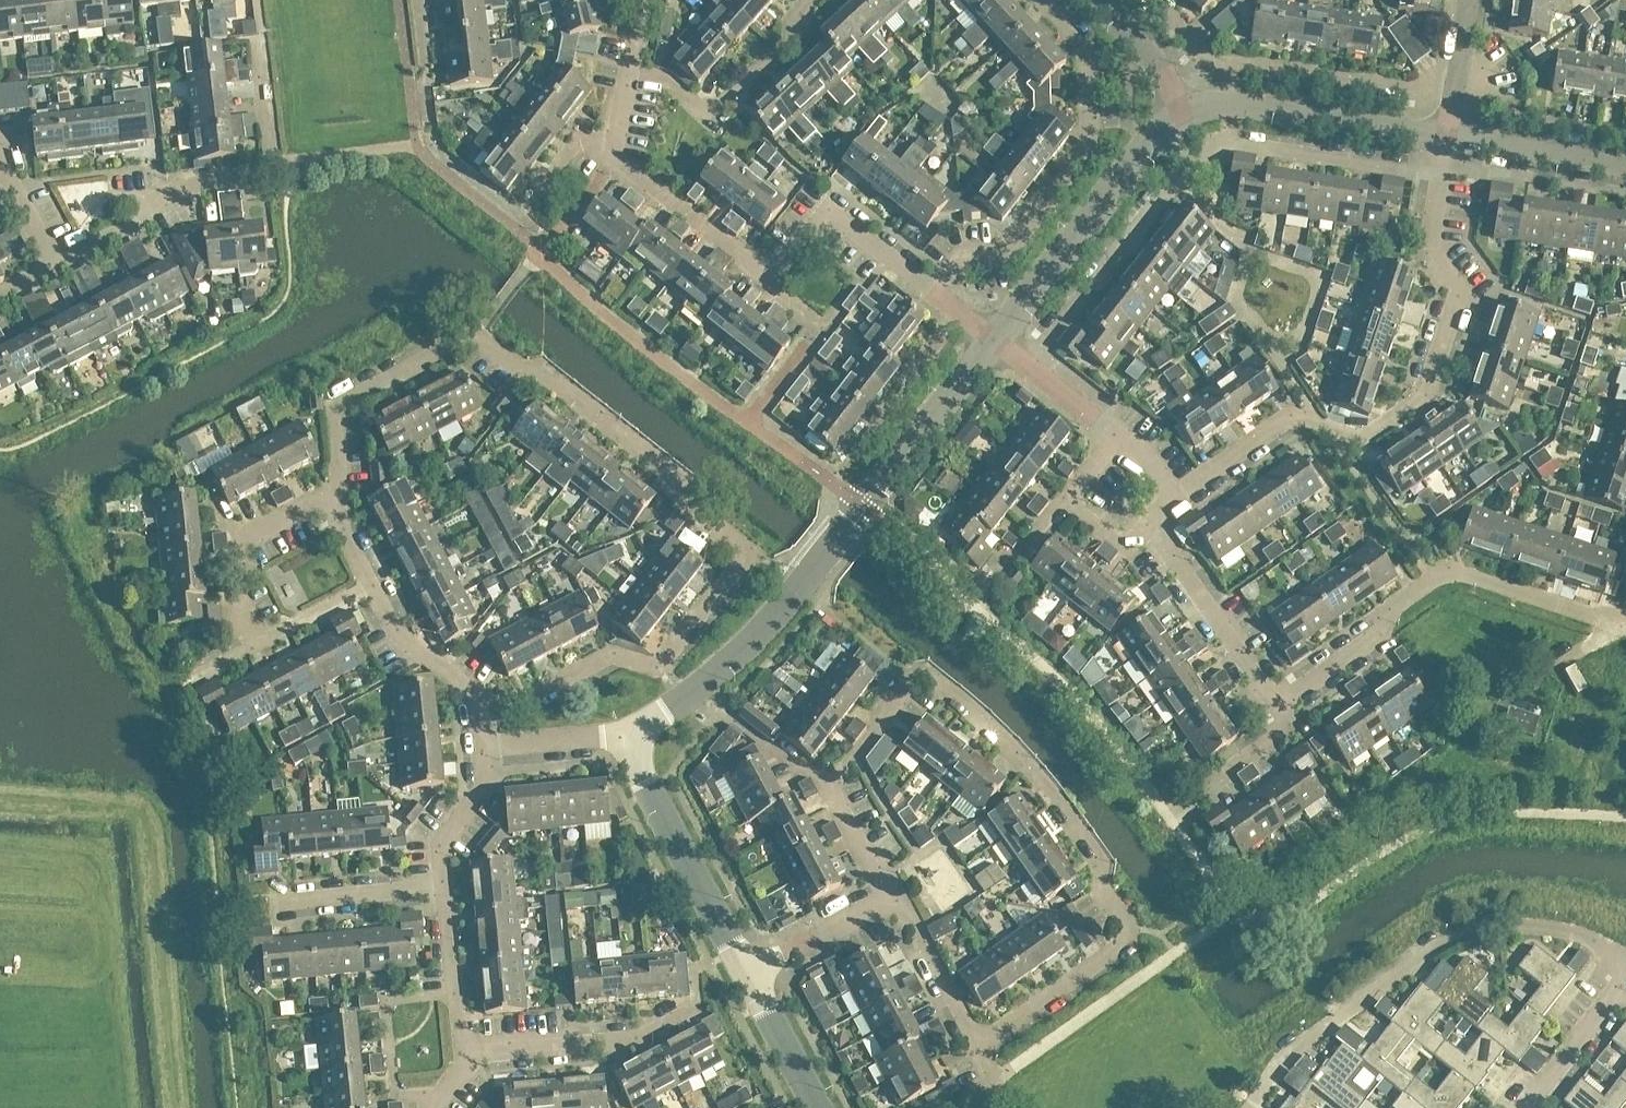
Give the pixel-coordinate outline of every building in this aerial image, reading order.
[(18,0),(0,0),(0,40),(22,38),(18,0)] [(45,0),(18,0),(22,38),(50,34),(45,0)] [(73,0),(45,0),(50,34),(77,31),(73,0)] [(101,0),(73,0),(77,31),(104,28),(101,0)] [(130,0),(101,0),(104,28),(106,37),(120,35),(122,33),(124,31),(123,25),(133,24),(130,0)] [(168,0),(139,0),(139,7),(157,5),(159,18),(170,17),(168,0)] [(179,2),(194,0),(168,0),(170,17),(181,16),(179,2)] [(223,0),(212,0),(213,11),(214,11),(216,25),(226,23),(224,10),(223,0)] [(234,0),(223,0),(224,10),(235,9),(234,0)] [(483,8),(490,7),(490,10),(506,8),(505,0),(491,0),(440,6),(443,33),(486,27),(483,8)] [(548,4),(538,6),(541,15),(578,6),(598,1),(598,0),(547,0),(548,4)] [(724,0),(713,0),(711,2),(717,7),(706,19),(733,44),(751,24),(724,0)] [(763,0),(724,0),(751,24),(768,5),(763,0)] [(862,0),(856,0),(840,15),(880,58),(887,52),(872,35),(884,24),(862,0)] [(898,0),(862,0),(884,24),(896,13),(911,29),(919,22),(904,5),(903,6),(898,0)] [(976,0),(958,0),(966,9),(976,0)] [(1011,4),(1008,0),(976,0),(966,9),(978,21),(961,37),(968,44),(1011,4)] [(1215,0),(1189,0),(1201,13),(1215,0)] [(1283,4),(1257,0),(1256,6),(1247,4),(1244,0),(1238,0),(1229,7),(1243,25),(1253,27),(1251,38),(1276,43),(1283,4)] [(1438,0),(1399,0),(1398,9),(1436,15),(1438,0)] [(1552,0),(1513,0),(1512,5),(1550,11),(1552,0)] [(579,34),(604,27),(598,1),(578,6),(541,15),(541,16),(555,13),(559,28),(561,38),(559,50),(559,52),(575,55),(575,53),(576,51),(579,34)] [(1002,48),(1029,23),(1011,4),(968,44),(974,51),(991,36),(1002,48)] [(1301,46),(1307,8),(1283,4),(1276,43),(1301,46)] [(1546,37),(1550,11),(1512,5),(1508,30),(1546,37)] [(1582,23),(1594,14),(1589,6),(1576,16),(1582,23)] [(672,24),(675,11),(664,8),(661,22),(672,24)] [(1326,50),(1332,12),(1307,8),(1301,46),(1326,50)] [(1350,54),(1356,16),(1332,12),(1326,50),(1350,54)] [(1600,21),(1594,14),(1582,23),(1587,30),(1600,21)] [(880,58),(840,15),(820,33),(827,42),(828,41),(845,60),(845,59),(857,48),(872,65),(880,58)] [(1376,58),(1382,20),(1356,16),(1350,54),(1376,58)] [(1396,23),(1409,40),(1418,34),(1405,16),(1403,17),(1396,23)] [(733,44),(706,19),(695,32),(689,27),(683,34),(716,63),(733,44)] [(255,20),(241,22),(243,36),(246,36),(256,34),(255,20)] [(669,37),(672,24),(661,22),(659,35),(669,37)] [(1020,67),(1047,43),(1029,23),(1002,48),(1013,60),(997,75),(1004,83),(1021,68),(1020,67)] [(1399,47),(1409,40),(1396,23),(1386,29),(1399,47)] [(488,47),(486,27),(443,33),(446,59),(511,51),(510,41),(494,43),(495,46),(488,47)] [(227,37),(226,28),(209,30),(210,39),(227,37)] [(161,35),(157,35),(159,46),(173,44),(172,33),(161,35)] [(579,34),(576,51),(596,55),(599,38),(579,34)] [(716,63),(683,34),(676,41),(682,46),(670,59),(677,65),(696,82),(698,84),(716,63)] [(961,37),(953,45),(959,52),(968,44),(961,37)] [(517,38),(510,39),(510,41),(511,51),(518,50),(517,38)] [(853,68),(845,59),(845,60),(828,41),(827,42),(808,59),(848,102),(855,96),(840,79),(853,68)] [(1060,68),(1065,63),(1047,43),(1020,67),(1021,68),(1031,80),(1025,85),(1033,93),(1033,101),(1050,100),(1049,77),(1060,68)] [(1532,60),(1544,50),(1539,43),(1526,52),(1532,60)] [(968,44),(959,52),(966,59),(974,51),(968,44)] [(222,62),(220,45),(184,49),(187,78),(248,70),(246,59),(222,62)] [(518,50),(511,51),(512,60),(520,59),(518,50)] [(1550,58),(1544,50),(1532,60),(1537,67),(1550,58)] [(492,81),(490,60),(496,59),(497,62),(512,60),(511,51),(446,59),(449,86),(492,81)] [(591,89),(571,73),(575,55),(559,52),(557,61),(550,70),(556,75),(546,88),(574,111),(591,89)] [(887,52),(880,58),(885,65),(893,58),(887,52)] [(1577,95),(1583,57),(1558,52),(1552,91),(1577,95)] [(99,54),(96,58),(97,65),(107,64),(106,53),(99,54)] [(153,56),(154,70),(180,68),(179,55),(153,56)] [(1602,99),(1608,60),(1583,57),(1577,95),(1602,99)] [(880,58),(872,65),(881,74),(888,67),(885,65),(880,58)] [(52,59),(25,62),(26,75),(54,72),(52,59)] [(848,102),(808,59),(789,77),(813,104),(826,92),(841,109),(848,102)] [(1608,60),(1602,99),(1625,103),(1625,63),(1608,60)] [(677,65),(671,71),(690,88),(696,82),(677,65)] [(1060,89),(1060,68),(1049,77),(1050,89),(1060,89)] [(226,101),(224,84),(249,82),(248,70),(187,78),(191,105),(226,101)] [(813,104),(789,77),(769,95),(817,146),(824,140),(801,115),(813,104)] [(511,81),(505,89),(512,95),(518,87),(511,81)] [(30,108),(27,82),(15,83),(18,109),(30,108)] [(18,109),(15,83),(3,85),(6,111),(18,109)] [(574,111),(546,88),(535,101),(518,87),(512,95),(558,131),(574,111)] [(505,89),(499,96),(506,102),(512,95),(505,89)] [(58,104),(65,159),(83,157),(82,151),(92,150),(87,114),(71,116),(68,94),(58,95),(59,104),(58,104)] [(558,131),(512,95),(506,102),(523,116),(513,129),(542,152),(558,131)] [(817,146),(769,95),(749,113),(774,140),(787,128),(810,153),(817,146)] [(147,143),(143,107),(126,109),(124,96),(113,97),(119,146),(120,152),(138,150),(137,144),(147,143)] [(104,112),(87,114),(92,150),(102,149),(102,154),(120,152),(119,146),(113,97),(102,99),(104,112)] [(1068,137),(1051,123),(1050,100),(1033,101),(1033,109),(1027,117),(1033,122),(1022,135),(1051,158),(1068,137)] [(228,117),(226,101),(191,105),(194,132),(244,126),(257,125),(255,113),(228,117)] [(48,161),(65,159),(58,104),(47,105),(49,119),(32,121),(36,157),(47,155),(48,161)] [(964,105),(957,111),(965,117),(976,113),(976,104),(964,105)] [(471,117),(465,125),(479,136),(485,128),(471,117)] [(863,180),(886,151),(873,141),(886,123),(878,117),(842,163),(863,180)] [(233,157),(231,139),(254,136),(253,127),(244,128),(244,126),(194,132),(187,133),(189,150),(193,152),(196,152),(197,161),(233,157)] [(542,152),(513,129),(503,142),(485,128),(479,136),(525,172),(542,152)] [(1051,158),(1022,135),(1012,149),(994,135),(988,142),(1035,179),(1051,158)] [(525,172),(479,136),(473,143),(491,157),(480,171),(508,194),(525,172)] [(883,196),(923,147),(926,143),(919,138),(913,145),(913,144),(899,162),(886,151),(863,180),(883,196)] [(904,213),(932,178),(919,168),(936,146),(929,141),(924,147),(923,147),(883,196),(904,213)] [(1035,179),(988,142),(982,150),(1000,164),(990,177),(1018,199),(1035,179)] [(721,196),(744,167),(723,151),(700,179),(721,196)] [(776,152),(767,163),(775,170),(782,161),(783,160),(776,152)] [(1261,211),(1267,171),(1253,169),(1255,156),(1234,153),(1230,178),(1240,179),(1236,207),(1261,211)] [(742,213),(765,184),(744,167),(721,196),(742,213)] [(1286,215),(1292,175),(1267,171),(1261,211),(1286,215)] [(1310,219),(1317,179),(1292,175),(1286,215),(1310,219)] [(1018,199),(990,177),(979,190),(973,185),(967,193),(960,194),(962,211),(985,208),(1001,221),(1018,199)] [(1385,231),(1389,203),(1400,205),(1404,180),(1382,177),(1381,189),(1366,186),(1360,227),(1385,231)] [(962,211),(960,194),(953,195),(932,178),(904,213),(925,230),(938,214),(962,211)] [(1335,223),(1341,183),(1317,179),(1310,219),(1335,223)] [(1360,227),(1366,186),(1341,183),(1335,223),(1360,227)] [(1519,241),(1525,201),(1511,199),(1513,186),(1491,183),(1487,208),(1498,209),(1493,237),(1519,241)] [(694,203),(704,191),(696,184),(686,197),(694,203)] [(763,229),(786,201),(765,184),(742,213),(763,229)] [(627,207),(637,194),(629,188),(620,201),(627,207)] [(635,213),(644,200),(637,194),(627,207),(635,213)] [(600,241),(623,212),(602,195),(579,224),(600,241)] [(1543,245),(1550,205),(1525,201),(1519,241),(1543,245)] [(1215,230),(1194,214),(1183,205),(1167,225),(1199,250),(1215,230)] [(1568,249),(1574,209),(1550,205),(1543,245),(1568,249)] [(1592,253),(1599,213),(1574,209),(1568,249),(1592,253)] [(626,251),(644,229),(643,228),(623,212),(600,241),(622,258),(627,252),(626,251)] [(728,230),(738,218),(730,212),(721,224),(728,230)] [(274,248),(264,250),(261,224),(244,226),(242,213),(231,214),(238,268),(239,277),(255,275),(257,271),(257,266),(266,265),(266,263),(276,262),(274,248)] [(1617,257),(1624,217),(1599,213),(1592,253),(1617,257)] [(238,268),(231,214),(220,215),(222,229),(206,231),(205,224),(204,224),(210,272),(238,268)] [(673,234),(683,221),(675,215),(665,228),(673,234)] [(1624,217),(1617,257),(1625,258),(1625,217),(1624,217)] [(736,236),(745,224),(738,218),(728,230),(736,236)] [(681,240),(690,228),(690,227),(683,221),(673,234),(681,240)] [(669,239),(647,222),(643,228),(644,229),(626,251),(627,252),(622,258),(640,271),(644,266),(646,268),(669,239)] [(210,272),(204,224),(192,225),(171,236),(187,266),(194,280),(210,272)] [(1199,250),(1167,225),(1151,245),(1183,270),(1199,250)] [(1263,249),(1267,236),(1258,233),(1253,246),(1263,249)] [(667,284),(690,255),(669,239),(646,268),(667,284)] [(1183,270),(1151,245),(1136,264),(1168,289),(1183,270)] [(1301,262),(1306,248),(1297,245),(1293,259),(1301,262)] [(1367,259),(1370,250),(1357,246),(1354,255),(1367,259)] [(714,266),(724,254),(717,248),(707,260),(714,266)] [(1310,264),(1314,251),(1306,248),(1301,262),(1310,264)] [(722,272),(732,260),(724,254),(714,266),(722,272)] [(688,300),(710,272),(690,255),(667,284),(688,300)] [(187,293),(170,261),(155,269),(148,257),(138,263),(162,307),(166,314),(182,305),(179,298),(187,293)] [(1234,272),(1237,263),(1224,259),(1221,268),(1234,272)] [(1407,297),(1415,272),(1377,259),(1369,284),(1407,297)] [(162,307),(138,263),(129,268),(132,275),(118,282),(137,319),(145,315),(147,319),(148,320),(149,320),(150,321),(151,321),(152,321),(154,321),(155,321),(166,314),(162,307)] [(1347,277),(1350,268),(1336,263),(1333,272),(1347,277)] [(1168,289),(1136,264),(1120,284),(1153,309),(1168,289)] [(187,266),(181,269),(192,291),(198,288),(194,280),(187,266)] [(708,317),(727,294),(732,289),(718,278),(722,272),(714,266),(710,272),(688,300),(683,306),(703,322),(708,316),(708,317)] [(1232,281),(1234,272),(1221,268),(1218,277),(1232,281)] [(1344,285),(1347,277),(1333,272),(1331,281),(1344,285)] [(614,279),(606,290),(618,300),(627,289),(614,279)] [(1533,297),(1537,284),(1529,281),(1524,294),(1533,297)] [(137,319),(118,282),(103,290),(100,283),(90,289),(113,332),(117,339),(131,331),(132,327),(130,324),(137,319)] [(1153,309),(1120,284),(1105,303),(1137,329),(1153,309)] [(1400,320),(1407,297),(1369,284),(1361,307),(1400,320)] [(1542,300),(1546,287),(1537,284),(1533,297),(1542,300)] [(858,302),(866,292),(858,285),(849,296),(858,302)] [(743,298),(751,305),(761,292),(753,286),(743,298)] [(113,332),(90,289),(80,294),(86,306),(72,313),(89,345),(113,332)] [(708,317),(708,316),(703,322),(725,339),(747,310),(751,305),(743,298),(739,303),(727,294),(708,317)] [(849,313),(858,302),(849,296),(841,307),(849,313)] [(869,311),(871,313),(906,341),(923,319),(921,318),(906,306),(894,297),(883,311),(875,304),(869,311)] [(1581,313),(1585,300),(1576,297),(1572,310),(1581,313)] [(241,299),(231,299),(232,312),(240,312),(242,311),(242,310),(241,299)] [(911,299),(906,306),(921,318),(926,311),(911,299)] [(1531,337),(1539,313),(1500,300),(1492,325),(1531,337)] [(1589,316),(1594,303),(1585,300),(1581,313),(1589,316)] [(772,321),(782,309),(774,303),(764,315),(772,321)] [(1137,329),(1105,303),(1090,323),(1122,348),(1138,361),(1144,353),(1128,340),(1137,329)] [(1620,315),(1619,305),(1605,308),(1607,317),(1620,315)] [(1392,344),(1400,320),(1361,307),(1353,331),(1392,344)] [(89,345),(72,313),(57,321),(51,309),(41,314),(69,366),(93,353),(89,345)] [(776,324),(780,327),(789,315),(782,309),(772,321),(776,324)] [(764,315),(760,320),(747,310),(725,339),(745,355),(768,326),(772,321),(764,315)] [(1331,324),(1334,315),(1321,311),(1318,320),(1331,324)] [(906,341),(871,313),(866,321),(872,325),(860,340),(869,347),(870,345),(890,361),(891,361),(906,341)] [(69,366),(41,314),(31,320),(38,331),(23,339),(40,371),(47,367),(49,371),(53,372),(57,373),(69,366)] [(1213,330),(1221,325),(1213,314),(1205,319),(1213,330)] [(1213,330),(1205,319),(1198,324),(1206,336),(1213,330)] [(1328,333),(1331,324),(1318,320),(1315,328),(1328,333)] [(767,372),(789,343),(776,333),(780,327),(776,324),(772,321),(768,326),(745,355),(767,372)] [(204,322),(190,329),(194,336),(208,329),(204,322)] [(1122,348),(1090,323),(1080,334),(1071,327),(1057,344),(1077,359),(1083,351),(1106,368),(1122,348)] [(1523,361),(1531,337),(1492,325),(1485,348),(1523,361)] [(1194,330),(1187,334),(1193,344),(1200,339),(1194,330)] [(1384,368),(1392,344),(1353,331),(1345,355),(1384,368)] [(834,350),(842,340),(834,333),(825,344),(834,350)] [(23,339),(9,347),(2,335),(0,336),(0,354),(16,384),(19,390),(34,383),(35,379),(33,375),(40,371),(23,339)] [(1226,346),(1218,335),(1211,340),(1219,352),(1226,346)] [(1576,352),(1579,344),(1566,339),(1563,348),(1576,352)] [(1219,352),(1211,340),(1203,346),(1211,357),(1219,352)] [(825,361),(834,350),(825,344),(817,355),(825,361)] [(1178,355),(1170,344),(1163,349),(1171,361),(1178,355)] [(899,367),(891,361),(890,361),(870,345),(869,347),(860,359),(853,354),(847,361),(882,389),(899,367)] [(1611,354),(1598,350),(1585,346),(1582,355),(1595,359),(1608,363),(1611,354)] [(1516,385),(1523,361),(1485,348),(1477,372),(1516,385)] [(1573,361),(1576,352),(1563,348),(1560,357),(1573,361)] [(1158,369),(1171,361),(1163,349),(1150,358),(1158,369)] [(1256,404),(1277,390),(1261,367),(1248,349),(1238,356),(1243,364),(1232,371),(1256,404)] [(1201,352),(1192,358),(1200,368),(1208,363),(1201,352)] [(0,354),(0,392),(16,384),(0,354)] [(1312,362),(1307,355),(1306,354),(1295,362),(1300,370),(1312,362)] [(1376,391),(1384,368),(1345,355),(1337,378),(1376,391)] [(1593,368),(1595,359),(1582,355),(1579,364),(1593,368)] [(882,389),(847,361),(842,369),(848,374),(837,387),(866,410),(882,389)] [(1284,385),(1268,362),(1261,367),(1277,390),(1284,385)] [(1306,377),(1317,369),(1312,362),(1300,370),(1306,377)] [(1186,375),(1178,364),(1170,369),(1178,380),(1186,375)] [(1178,380),(1170,369),(1163,374),(1171,386),(1178,380)] [(1256,404),(1232,371),(1212,386),(1236,419),(1256,404)] [(480,409),(461,372),(438,385),(458,421),(480,409)] [(1507,409),(1516,385),(1477,372),(1469,397),(1507,409)] [(801,392),(810,381),(801,375),(793,385),(801,392)] [(1368,416),(1376,391),(1337,378),(1329,403),(1368,416)] [(1180,398),(1166,408),(1194,448),(1215,433),(1192,400),(1178,380),(1171,386),(1180,398)] [(458,421),(438,385),(416,396),(436,432),(458,421)] [(793,403),(801,392),(793,385),(784,396),(793,403)] [(1236,419),(1212,386),(1192,400),(1215,433),(1236,419)] [(866,410),(837,387),(827,400),(821,395),(815,403),(850,430),(866,410)] [(1560,400),(1563,391),(1550,387),(1547,395),(1560,400)] [(1033,397),(1022,388),(1016,396),(1027,405),(1033,397)] [(531,450),(556,418),(536,402),(535,403),(523,394),(505,418),(517,427),(511,434),(531,450)] [(1557,408),(1560,400),(1547,395),(1544,404),(1557,408)] [(321,410),(320,396),(310,397),(312,411),(321,410)] [(436,432),(416,396),(394,408),(414,444),(436,432)] [(500,414),(508,403),(501,397),(492,408),(500,414)] [(1615,401),(1606,426),(1625,432),(1625,405),(1615,401)] [(850,430),(815,403),(809,410),(815,415),(804,429),(833,452),(850,430)] [(1577,416),(1580,407),(1566,403),(1563,412),(1577,416)] [(1484,437),(1460,404),(1439,418),(1462,452),(1484,437)] [(414,444),(394,408),(372,420),(391,456),(414,444)] [(1069,434),(1037,408),(1021,429),(1053,454),(1069,434)] [(1574,425),(1577,416),(1563,412),(1560,420),(1574,425)] [(551,466),(576,434),(556,418),(531,450),(551,466)] [(1462,452),(1439,418),(1419,433),(1442,466),(1462,452)] [(318,457),(299,421),(277,433),(296,469),(318,457)] [(968,422),(963,429),(972,436),(975,438),(980,432),(977,429),(968,422)] [(1606,426),(1599,450),(1625,459),(1625,432),(1606,426)] [(1053,454),(1021,429),(1005,448),(1037,473),(1053,454)] [(296,469),(277,433),(255,445),(274,481),(296,469)] [(1442,466),(1419,433),(1398,447),(1422,480),(1442,466)] [(570,481),(595,449),(576,434),(551,466),(570,481)] [(1537,446),(1530,436),(1516,445),(1522,455),(1537,446)] [(274,481),(255,445),(233,457),(252,493),(274,481)] [(1422,480),(1398,447),(1377,462),(1388,477),(1396,489),(1401,495),(1422,480)] [(1037,473),(1005,448),(990,468),(1022,493),(1037,473)] [(590,497),(615,465),(595,449),(570,481),(590,497)] [(1552,460),(1544,449),(1536,454),(1544,465),(1552,460)] [(1599,450),(1591,473),(1625,485),(1625,459),(1599,450)] [(1544,465),(1536,454),(1528,459),(1537,471),(1544,465)] [(386,474),(385,465),(384,455),(370,456),(372,475),(386,474)] [(1321,488),(1297,455),(1276,469),(1300,503),(1321,488)] [(252,493),(233,457),(210,469),(229,505),(252,493)] [(466,470),(459,458),(451,462),(458,474),(466,470)] [(203,473),(196,460),(188,465),(194,477),(203,473)] [(458,474),(451,462),(443,466),(450,479),(458,474)] [(1074,471),(1063,462),(1057,469),(1068,478),(1074,471)] [(609,512),(635,480),(615,465),(590,497),(609,512)] [(1492,477),(1484,466),(1476,471),(1484,483),(1492,477)] [(180,485),(189,480),(182,468),(181,468),(174,472),(180,485)] [(1022,493),(990,468),(975,487),(1007,513),(1022,493)] [(1300,503),(1276,469),(1256,484),(1279,517),(1300,503)] [(1484,483),(1476,471),(1469,477),(1477,488),(1484,483)] [(1519,483),(1511,472),(1504,477),(1512,488),(1519,483)] [(1625,497),(1625,485),(1591,473),(1583,498),(1622,511),(1625,497)] [(386,483),(386,474),(372,475),(373,484),(386,483)] [(1512,488),(1504,477),(1496,482),(1504,494),(1512,488)] [(629,528),(655,496),(635,480),(609,512),(629,528)] [(416,504),(404,481),(368,500),(380,523),(416,504)] [(1279,517),(1256,484),(1236,498),(1259,531),(1279,517)] [(293,498),(287,486),(278,490),(285,502),(293,498)] [(1007,513),(975,487),(959,507),(991,532),(1007,513)] [(285,502),(278,490),(270,494),(277,507),(285,502)] [(481,498),(476,490),(464,496),(468,504),(481,498)] [(1552,509),(1556,496),(1547,493),(1543,506),(1552,509)] [(198,520),(195,494),(155,498),(157,524),(198,520)] [(1049,502),(1038,494),(1032,501),(1043,510),(1049,502)] [(1451,506),(1443,495),(1435,500),(1443,511),(1451,506)] [(1560,512),(1565,499),(1556,496),(1552,509),(1560,512)] [(909,497),(903,504),(906,521),(912,525),(924,509),(909,497)] [(485,506),(481,498),(468,504),(473,513),(485,506)] [(1259,531),(1236,498),(1215,512),(1239,546),(1259,531)] [(1443,511),(1435,500),(1428,505),(1436,517),(1443,511)] [(1043,510),(1032,501),(1026,508),(1037,517),(1043,510)] [(511,510),(506,502),(494,509),(498,517),(511,510)] [(428,526),(416,504),(380,523),(392,545),(428,526)] [(982,544),(991,532),(959,507),(943,527),(965,545),(959,553),(978,568),(992,551),(982,544)] [(1484,554),(1497,515),(1473,507),(1460,546),(1484,554)] [(650,521),(654,515),(645,508),(634,522),(640,526),(650,521)] [(1603,511),(1595,508),(1587,530),(1596,533),(1599,525),(1603,511)] [(511,541),(523,533),(511,510),(498,517),(511,541)] [(686,520),(675,511),(669,518),(680,527),(686,520)] [(1239,546),(1215,512),(1203,521),(1196,511),(1178,523),(1180,526),(1189,538),(1193,544),(1201,537),(1218,561),(1239,546)] [(1608,527),(1612,514),(1603,511),(1599,525),(1608,527)] [(1325,524),(1317,512),(1310,518),(1318,529),(1325,524)] [(1508,562),(1521,523),(1497,515),(1484,554),(1508,562)] [(680,527),(669,518),(664,525),(675,534),(680,527)] [(1318,529),(1310,518),(1302,523),(1310,534),(1318,529)] [(200,545),(198,520),(157,524),(160,549),(200,545)] [(557,538),(566,527),(559,521),(550,532),(557,538)] [(1346,534),(1338,523),(1331,528),(1339,540),(1346,534)] [(1532,570),(1544,531),(1521,523),(1508,562),(1532,570)] [(440,548),(428,526),(392,545),(404,567),(440,548)] [(1180,526),(1173,531),(1182,543),(1189,538),(1180,526)] [(565,543),(573,532),(566,527),(557,538),(565,543)] [(1339,540),(1331,528),(1323,533),(1331,545),(1339,540)] [(1555,578),(1568,539),(1544,531),(1532,570),(1555,578)] [(1018,541),(1007,532),(1001,540),(1012,548),(1018,541)] [(227,542),(226,533),(212,534),(213,543),(227,542)] [(504,542),(500,534),(488,540),(492,548),(504,542)] [(1050,584),(1075,552),(1055,536),(1030,568),(1050,584)] [(703,565),(671,539),(655,560),(687,585),(703,565)] [(1579,585),(1592,547),(1568,539),(1555,578),(1579,585)] [(335,561),(330,564),(315,540),(262,572),(287,614),(346,579),(335,561)] [(577,541),(571,548),(577,552),(582,545),(577,541)] [(1102,558),(1111,547),(1104,541),(1095,552),(1102,558)] [(1285,552),(1277,541),(1269,546),(1277,558),(1285,552)] [(228,551),(227,542),(213,543),(214,552),(228,551)] [(496,556),(508,550),(504,542),(492,548),(496,556)] [(1396,576),(1373,543),(1352,558),(1375,591),(1396,576)] [(624,557),(619,544),(610,548),(616,561),(624,557)] [(203,569),(200,545),(160,549),(162,574),(203,569)] [(1277,558),(1269,546),(1262,551),(1270,563),(1277,558)] [(1109,564),(1118,553),(1111,547),(1102,558),(1109,564)] [(1603,593),(1616,555),(1592,547),(1579,585),(1603,593)] [(451,570),(440,548),(404,567),(415,589),(451,570)] [(492,548),(482,554),(486,562),(496,556),(492,548)] [(616,561),(610,548),(602,551),(607,564),(616,561)] [(1306,563),(1297,551),(1290,557),(1298,568),(1306,563)] [(1069,600),(1095,568),(1075,552),(1050,584),(1069,600)] [(568,573),(577,562),(570,556),(561,567),(568,573)] [(1298,568),(1290,557),(1283,562),(1291,573),(1298,568)] [(1375,591),(1352,558),(1331,572),(1355,605),(1375,591)] [(687,585),(655,560),(639,579),(671,604),(687,585)] [(576,578),(584,567),(577,562),(568,573),(576,578)] [(463,592),(457,580),(465,576),(460,565),(451,570),(415,589),(427,611),(463,592)] [(1089,615),(1114,583),(1095,568),(1069,600),(1089,615)] [(205,594),(203,569),(162,574),(165,598),(205,594)] [(526,582),(519,570),(511,574),(518,586),(526,582)] [(1013,587),(1022,576),(1014,570),(1006,581),(1013,587)] [(1355,605),(1331,572),(1311,586),(1334,620),(1355,605)] [(518,586),(511,574),(503,578),(509,591),(518,586)] [(502,591),(494,576),(481,582),(492,601),(502,591)] [(671,604),(639,579),(624,599),(656,624),(671,604)] [(1235,593),(1243,607),(1269,594),(1262,580),(1235,593)] [(232,591),(231,582),(217,583),(218,593),(232,591)] [(1155,597),(1166,589),(1161,582),(1149,590),(1155,597)] [(1109,631),(1134,599),(1114,583),(1089,615),(1109,631)] [(1334,620),(1311,586),(1290,601),(1314,634),(1334,620)] [(1160,605),(1171,597),(1166,589),(1155,597),(1160,605)] [(466,620),(475,615),(463,592),(427,611),(444,644),(471,630),(466,620)] [(597,628),(578,592),(555,604),(574,640),(597,628)] [(207,609),(205,594),(165,598),(167,624),(196,621),(197,632),(221,629),(219,607),(207,609)] [(656,624),(624,599),(608,619),(620,629),(614,637),(629,648),(635,640),(640,644),(656,624)] [(1314,634),(1290,601),(1269,615),(1286,639),(1277,645),(1282,652),(1289,662),(1291,665),(1309,653),(1302,643),(1314,634)] [(574,640),(555,604),(533,616),(552,652),(574,640)] [(364,662),(351,637),(360,632),(349,610),(330,621),(335,632),(323,638),(342,674),(364,662)] [(1132,659),(1165,635),(1150,614),(1117,638),(1132,659)] [(552,652),(533,616),(511,628),(530,664),(552,652)] [(1038,618),(1029,629),(1036,635),(1038,636),(1047,626),(1038,618)] [(530,664),(511,628),(489,640),(508,676),(530,664)] [(475,649),(484,638),(476,632),(468,643),(475,649)] [(1202,640),(1197,633),(1185,641),(1190,648),(1202,640)] [(200,634),(190,635),(192,647),(201,646),(200,634)] [(1056,635),(1048,644),(1059,653),(1067,643),(1056,635)] [(1173,647),(1165,635),(1132,659),(1146,679),(1180,656),(1190,648),(1185,641),(1184,639),(1173,647)] [(853,659),(851,661),(841,654),(825,674),(857,699),(873,679),(872,678),(882,665),(847,637),(839,648),(853,659)] [(342,674),(323,638),(301,650),(320,686),(342,674)] [(1190,648),(1196,656),(1207,648),(1202,640),(1190,648)] [(1401,647),(1393,652),(1401,664),(1409,658),(1401,647)] [(320,686),(301,650),(278,662),(298,698),(320,686)] [(795,652),(788,661),(795,667),(802,659),(795,652)] [(1282,652),(1275,657),(1282,667),(1289,662),(1282,652)] [(1160,700),(1194,676),(1180,656),(1146,679),(1160,700)] [(1079,675),(1087,665),(1080,659),(1072,669),(1079,675)] [(1104,678),(1092,660),(1087,665),(1079,675),(1091,687),(1104,678)] [(298,698),(278,662),(256,673),(276,709),(298,698)] [(1587,688),(1574,665),(1564,670),(1574,688),(1577,693),(1587,688)] [(1431,705),(1407,672),(1386,687),(1409,720),(1431,705)] [(276,709),(256,673),(234,685),(253,721),(276,709)] [(857,699),(825,674),(810,693),(842,719),(857,699)] [(1230,681),(1225,674),(1214,682),(1219,689),(1230,681)] [(772,675),(762,686),(774,696),(781,688),(780,682),(772,675)] [(1202,687),(1194,676),(1160,700),(1175,720),(1208,696),(1219,689),(1214,682),(1213,680),(1202,687)] [(1367,688),(1359,676),(1352,681),(1360,693),(1367,688)] [(1105,680),(1094,687),(1108,706),(1118,699),(1105,680)] [(234,685),(222,692),(216,681),(197,691),(198,694),(208,713),(218,708),(231,733),(253,721),(234,685)] [(1236,688),(1230,681),(1219,689),(1224,697),(1236,688)] [(1360,693),(1352,681),(1344,687),(1352,698),(1360,693)] [(435,709),(433,683),(392,688),(395,713),(435,709)] [(1409,720),(1386,687),(1366,701),(1389,735),(1409,720)] [(780,690),(775,697),(784,704),(790,697),(780,690)] [(842,719),(810,693),(794,713),(826,738),(842,719)] [(1189,740),(1222,717),(1208,696),(1175,720),(1189,740)] [(1389,735),(1366,701),(1345,716),(1368,749),(1389,735)] [(345,714),(338,702),(330,706),(337,719),(345,714)] [(826,738),(794,713),(780,731),(777,729),(778,727),(748,704),(738,715),(773,743),(779,734),(810,758),(826,738)] [(337,719),(330,706),(322,711),(329,723),(337,719)] [(1120,706),(1112,712),(1122,723),(1130,717),(1120,706)] [(438,734),(435,709),(395,713),(397,738),(438,734)] [(1532,735),(1538,719),(1510,709),(1505,725),(1504,725),(1503,726),(1533,736),(1533,735),(1532,735)] [(1368,749),(1345,716),(1324,730),(1348,764),(1368,749)] [(346,732),(358,725),(354,717),(341,724),(346,732)] [(921,765),(946,733),(926,717),(900,749),(921,765)] [(1204,761),(1237,738),(1222,717),(1189,740),(1204,761)] [(866,726),(855,718),(850,725),(861,733),(866,726)] [(1142,723),(1130,733),(1137,742),(1149,732),(1142,723)] [(737,740),(742,733),(731,724),(726,731),(709,753),(720,761),(731,746),(736,740),(737,740)] [(301,738),(294,725),(286,730),(293,742),(301,738)] [(362,733),(358,725),(346,732),(350,740),(362,733)] [(861,733),(850,725),(844,732),(855,741),(861,733)] [(293,742),(286,730),(278,734),(285,746),(293,742)] [(940,781),(965,749),(946,733),(921,765),(940,781)] [(440,759),(438,734),(397,738),(400,763),(440,759)] [(1325,747),(1317,735),(1309,741),(1317,752),(1325,747)] [(883,753),(891,742),(884,736),(875,747),(883,753)] [(840,742),(836,747),(845,754),(851,746),(845,741),(840,742)] [(311,756),(304,744),(296,748),(302,760),(311,756)] [(772,780),(760,757),(753,745),(728,758),(734,770),(724,776),(736,799),(772,780)] [(1324,796),(1307,773),(1316,766),(1302,746),(1284,758),(1291,769),(1279,777),(1303,810),(1324,796)] [(294,765),(302,760),(296,748),(288,752),(294,765)] [(960,796),(985,764),(965,749),(940,781),(960,796)] [(270,752),(261,757),(267,768),(276,763),(270,752)] [(443,784),(440,759),(400,763),(402,788),(443,784)] [(367,775),(365,761),(356,762),(358,776),(367,775)] [(358,776),(356,762),(347,763),(348,777),(358,776)] [(704,787),(715,772),(701,762),(690,777),(704,787)] [(980,812),(1005,780),(985,764),(960,796),(952,807),(966,818),(973,818),(979,811),(980,812)] [(1259,776),(1251,764),(1244,770),(1252,781),(1259,776)] [(1190,784),(1201,776),(1196,768),(1184,776),(1190,784)] [(1252,781),(1244,770),(1236,775),(1244,786),(1252,781)] [(281,777),(270,778),(272,792),(283,790),(281,777)] [(813,784),(810,777),(797,784),(802,792),(813,784)] [(1303,810),(1279,777),(1259,791),(1282,825),(1303,810)] [(784,802),(783,801),(772,780),(736,799),(748,822),(757,817),(757,816),(784,802)] [(609,823),(605,782),(580,785),(584,825),(609,823)] [(818,794),(816,790),(813,784),(802,792),(806,800),(818,794)] [(584,825),(580,785),(555,787),(559,828),(584,825)] [(559,828),(555,787),(530,790),(534,830),(559,828)] [(534,830),(530,790),(504,792),(508,833),(534,830)] [(1282,825),(1259,791),(1238,806),(1262,839),(1282,825)] [(804,819),(792,796),(783,801),(784,802),(757,816),(757,817),(768,838),(804,819)] [(1000,840),(1033,817),(1018,796),(985,819),(1000,840)] [(423,810),(412,801),(406,808),(417,817),(423,810)] [(628,817),(622,806),(621,804),(613,809),(619,821),(623,819),(628,817)] [(1262,839),(1238,806),(1227,814),(1219,804),(1202,816),(1216,837),(1225,831),(1241,854),(1262,839)] [(902,822),(914,814),(908,806),(897,814),(902,822)] [(391,848),(387,808),(361,810),(365,851),(391,848)] [(417,817),(406,808),(401,815),(412,824),(417,817)] [(365,851),(361,810),(336,813),(340,853),(365,851)] [(340,853),(336,813),(312,815),(316,856),(340,853)] [(907,829),(919,821),(914,814),(902,822),(907,829)] [(316,856),(312,815),(287,817),(291,858),(316,856)] [(276,859),(291,858),(287,817),(261,820),(264,848),(253,849),(256,871),(256,874),(265,873),(277,872),(276,859)] [(1014,861),(1047,837),(1033,817),(1000,840),(1014,861)] [(816,841),(804,819),(768,838),(780,860),(816,841)] [(825,836),(837,829),(833,821),(821,828),(825,836)] [(972,823),(959,832),(948,840),(953,847),(977,830),(972,823)] [(948,840),(959,832),(954,824),(942,832),(948,840)] [(923,825),(911,834),(917,843),(920,848),(933,839),(923,825)] [(494,827),(488,834),(483,841),(493,850),(505,836),(494,827)] [(829,844),(841,838),(837,829),(825,836),(829,844)] [(1028,881),(1062,858),(1047,837),(1014,861),(1028,881)] [(487,857),(493,850),(483,841),(477,848),(487,857)] [(828,863),(816,841),(780,860),(792,882),(828,863)] [(838,857),(828,863),(792,882),(804,905),(840,885),(835,876),(845,871),(838,857)] [(1043,902),(1076,879),(1062,858),(1028,881),(1043,902)] [(514,885),(511,859),(470,863),(473,889),(514,885)] [(980,885),(1000,870),(995,863),(974,878),(980,885)] [(588,867),(572,869),(573,874),(574,888),(590,886),(588,867)] [(985,893),(996,884),(1006,878),(1000,870),(980,885),(985,893)] [(554,872),(538,874),(539,882),(543,891),(556,890),(554,876),(554,872)] [(574,888),(573,874),(564,875),(565,889),(574,888)] [(565,889),(564,875),(554,876),(556,890),(565,889)] [(515,900),(514,885),(473,889),(475,913),(527,908),(526,902),(523,899),(515,900)] [(650,901),(649,887),(640,888),(641,902),(650,901)] [(641,902),(640,888),(631,889),(632,903),(641,902)] [(615,890),(599,892),(601,906),(610,905),(611,919),(617,918),(615,890)] [(601,906),(599,892),(590,893),(592,907),(601,906)] [(592,907),(590,893),(581,894),(582,908),(592,907)] [(581,894),(564,895),(565,909),(582,908),(581,894)] [(559,905),(558,896),(544,897),(545,907),(559,905)] [(986,909),(978,898),(970,903),(978,914),(986,909)] [(633,907),(630,908),(631,921),(641,920),(639,907),(642,907),(641,902),(632,903),(633,907)] [(978,914),(970,903),(963,908),(971,920),(978,914)] [(1076,911),(1071,904),(1060,912),(1065,919),(1076,911)] [(560,914),(559,905),(545,907),(546,916),(560,914)] [(761,912),(760,913),(766,924),(778,918),(771,907),(761,912)] [(519,934),(517,922),(528,921),(527,908),(475,913),(478,938),(519,934)] [(1098,942),(1082,919),(1076,911),(1065,919),(1087,950),(1098,942)] [(415,967),(413,938),(423,937),(421,913),(399,915),(400,927),(386,929),(390,969),(415,967)] [(795,921),(791,913),(779,919),(781,924),(783,928),(795,921)] [(1064,949),(1041,915),(1020,930),(1043,964),(1064,949)] [(934,942),(956,930),(949,916),(927,928),(934,942)] [(290,979),(287,938),(272,940),(271,927),(249,930),(252,954),(262,953),(265,982),(290,979)] [(390,969),(386,929),(361,931),(365,972),(390,969)] [(1043,964),(1020,930),(999,945),(1023,978),(1043,964)] [(365,972),(361,931),(336,934),(340,974),(365,972)] [(340,974),(336,934),(311,936),(315,977),(340,974)] [(520,949),(519,934),(478,938),(480,963),(530,958),(530,959),(532,959),(531,950),(528,948),(520,949)] [(315,977),(311,936),(287,938),(290,979),(315,977)] [(601,1002),(597,961),(583,963),(581,944),(570,945),(576,1004),(601,1002)] [(1023,978),(999,945),(979,959),(1003,992),(1023,978)] [(564,955),(563,946),(549,948),(550,957),(564,955)] [(1541,1018),(1541,1017),(1575,975),(1560,963),(1558,965),(1535,946),(1518,968),(1541,986),(1525,1006),(1541,1018)] [(885,971),(873,948),(841,966),(836,956),(823,963),(841,995),(849,990),(885,971)] [(676,994),(672,954),(647,956),(651,997),(676,994)] [(565,964),(564,955),(550,957),(551,966),(565,964)] [(651,997),(647,956),(622,959),(626,999),(651,997)] [(1473,992),(1487,974),(1465,957),(1447,980),(1445,979),(1434,993),(1433,994),(1443,1002),(1443,1003),(1475,1028),(1488,1013),(1489,1013),(1493,1008),(1473,992)] [(524,984),(522,972),(529,971),(528,968),(531,967),(530,959),(530,958),(480,963),(483,988),(524,984)] [(626,999),(622,959),(597,961),(601,1002),(626,999)] [(1003,992),(979,959),(958,974),(981,1007),(1003,992)] [(823,974),(819,965),(806,972),(811,980),(823,974)] [(418,971),(409,972),(410,989),(419,989),(418,971)] [(897,993),(885,971),(849,990),(861,1012),(897,993)] [(918,982),(914,974),(902,980),(906,988),(918,982)] [(909,1015),(902,1003),(923,992),(918,982),(906,988),(897,993),(861,1012),(873,1034),(909,1015)] [(526,1009),(524,984),(483,988),(485,1013),(526,1009)] [(1443,1003),(1443,1002),(1433,994),(1434,993),(1422,984),(1404,1008),(1402,1007),(1390,1022),(1391,1023),(1392,1023),(1414,1040),(1413,1041),(1433,1056),(1445,1040),(1440,1036),(1425,1025),(1443,1003)] [(378,1006),(376,992),(367,993),(368,1007),(378,1006)] [(368,1007),(367,993),(358,994),(359,1008),(368,1007)] [(1504,995),(1494,1010),(1506,1017),(1515,1002),(1504,995)] [(569,1005),(568,996),(554,997),(555,1006),(569,1005)] [(319,1012),(318,998),(308,999),(310,1013),(319,1012)] [(328,1011),(327,998),(318,998),(319,1012),(328,1011)] [(293,1002),(280,1003),(281,1016),(294,1015),(293,1002)] [(1529,1046),(1548,1022),(1541,1017),(1541,1018),(1525,1006),(1507,1028),(1489,1013),(1488,1013),(1475,1028),(1482,1033),(1504,1050),(1504,1051),(1518,1062),(1531,1047),(1529,1046)] [(379,1022),(378,1013),(364,1014),(365,1024),(379,1022)] [(358,1041),(356,1015),(315,1019),(317,1045),(358,1041)] [(921,1038),(909,1015),(873,1034),(884,1055),(884,1056),(911,1042),(912,1043),(919,1040),(921,1038)] [(941,1026),(937,1018),(925,1024),(929,1032),(941,1026)] [(1611,1041),(1625,1053),(1625,1022),(1611,1041)] [(1413,1041),(1414,1040),(1392,1023),(1391,1023),(1374,1046),(1372,1044),(1361,1059),(1360,1059),(1364,1062),(1363,1063),(1383,1078),(1394,1088),(1402,1094),(1403,1094),(1415,1078),(1396,1063),(1413,1041)] [(722,1062),(703,1026),(680,1038),(699,1074),(722,1062)] [(933,1041),(946,1034),(941,1026),(929,1032),(933,1041)] [(1486,1073),(1504,1051),(1504,1050),(1482,1033),(1464,1056),(1445,1040),(1433,1056),(1452,1071),(1474,1088),(1474,1089),(1475,1090),(1488,1074),(1486,1073)] [(682,1095),(691,1090),(686,1081),(699,1074),(680,1038),(658,1050),(677,1086),(682,1095)] [(923,1064),(930,1061),(919,1040),(912,1043),(911,1042),(884,1056),(884,1055),(875,1060),(887,1084),(923,1064)] [(360,1065),(358,1041),(317,1045),(320,1069),(360,1065)] [(1383,1078),(1363,1063),(1364,1062),(1360,1059),(1361,1059),(1342,1044),(1324,1068),(1322,1066),(1311,1081),(1344,1107),(1359,1107),(1365,1100),(1383,1078)] [(844,1049),(836,1053),(844,1067),(851,1063),(844,1049)] [(677,1086),(658,1050),(636,1061),(655,1097),(677,1086)] [(383,1064),(382,1055),(368,1056),(369,1065),(383,1064)] [(1596,1060),(1589,1070),(1604,1082),(1611,1072),(1596,1060)] [(636,1061),(613,1073),(632,1107),(635,1107),(655,1097),(636,1061)] [(939,1079),(930,1061),(923,1064),(887,1084),(899,1106),(935,1087),(933,1083),(939,1079)] [(384,1073),(383,1064),(369,1065),(370,1074),(384,1073)] [(363,1090),(360,1065),(320,1069),(322,1094),(363,1090)] [(1420,1082),(1429,1071),(1424,1067),(1415,1078),(1420,1082)] [(1452,1071),(1434,1093),(1415,1078),(1403,1094),(1402,1094),(1420,1107),(1458,1107),(1474,1089),(1474,1088),(1452,1071)] [(401,1090),(438,1085),(436,1074),(399,1078),(401,1090)] [(604,1077),(578,1080),(581,1107),(607,1107),(604,1077)] [(958,1087),(953,1078),(941,1085),(946,1093),(958,1087)] [(1625,1102),(1625,1084),(1619,1079),(1604,1098),(1581,1080),(1563,1101),(1572,1107),(1621,1107),(1625,1102)] [(578,1080),(553,1082),(556,1107),(581,1107),(578,1080)] [(1311,1081),(1299,1096),(1300,1098),(1292,1107),(1344,1107),(1311,1081)] [(553,1082),(528,1085),(531,1107),(556,1107),(553,1082)] [(503,1087),(505,1107),(531,1107),(528,1085),(503,1087)] [(745,1087),(737,1092),(738,1093),(716,1105),(718,1107),(736,1107),(752,1099),(745,1087)] [(1402,1094),(1394,1088),(1378,1107),(1420,1107),(1402,1094)] [(363,1090),(322,1094),(324,1107),(365,1107),(363,1090)] [(477,1106),(479,1107),(497,1107),(488,1097),(477,1106)]
